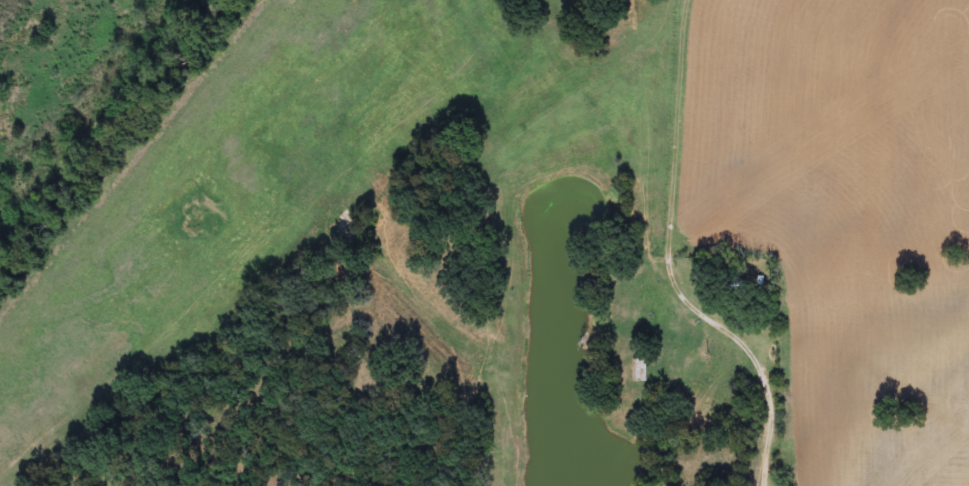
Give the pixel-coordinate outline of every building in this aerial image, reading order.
[(632,359),(645,359),(645,382),(632,382),(632,359)]
